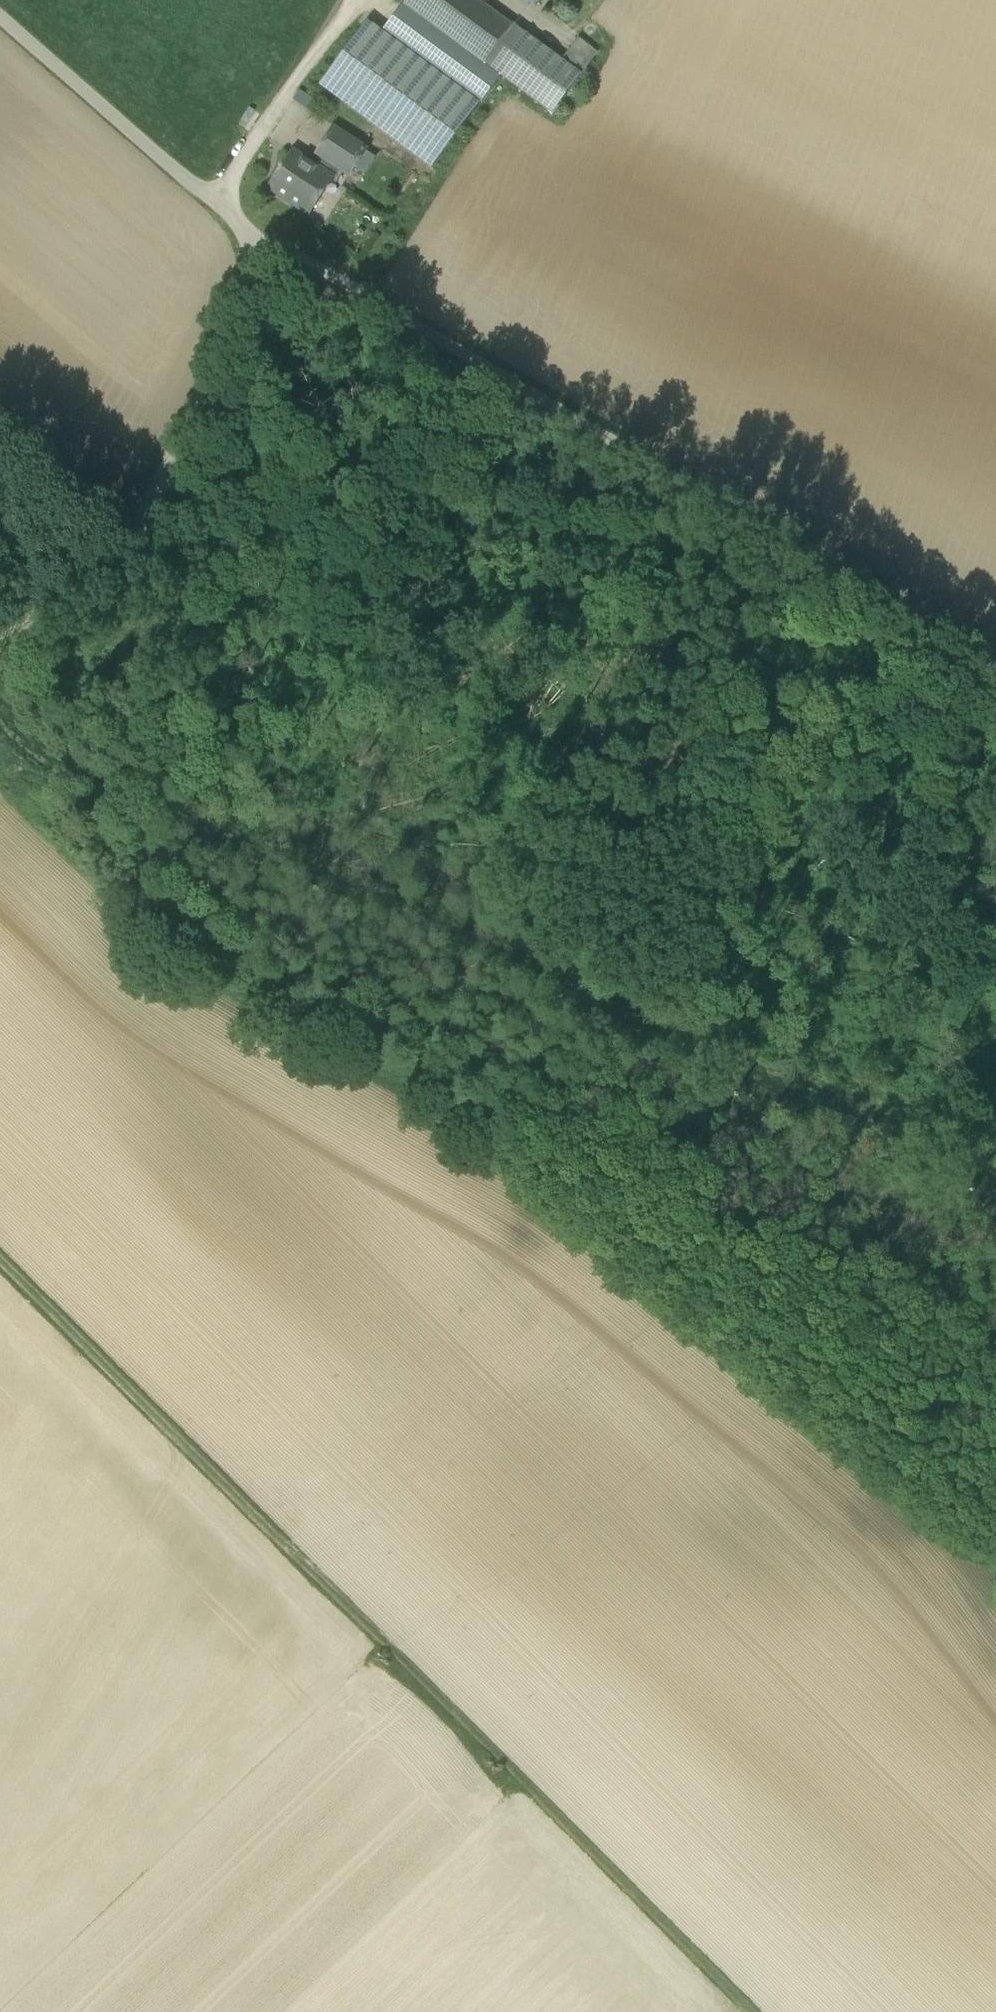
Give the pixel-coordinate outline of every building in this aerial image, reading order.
[(475,0),(407,0),(404,5),(484,65),(512,27),(475,0)] [(484,65),(404,5),(383,33),(480,105),(501,77),(484,65)] [(480,105),(383,33),(367,22),(320,86),(432,169),(480,105)] [(513,26),(512,27),(484,65),(501,77),(552,114),(580,75),(561,61),(513,26)] [(561,61),(580,75),(597,54),(578,39),(561,61)] [(322,158),(344,172),(350,177),(367,152),(333,130),(317,155),(322,158)] [(269,189),(304,213),(313,200),(318,203),(332,182),(337,185),(344,172),(322,158),(315,168),(295,155),(285,169),(283,167),(269,189)] [(310,216),(318,203),(313,200),(304,213),(310,216)]
